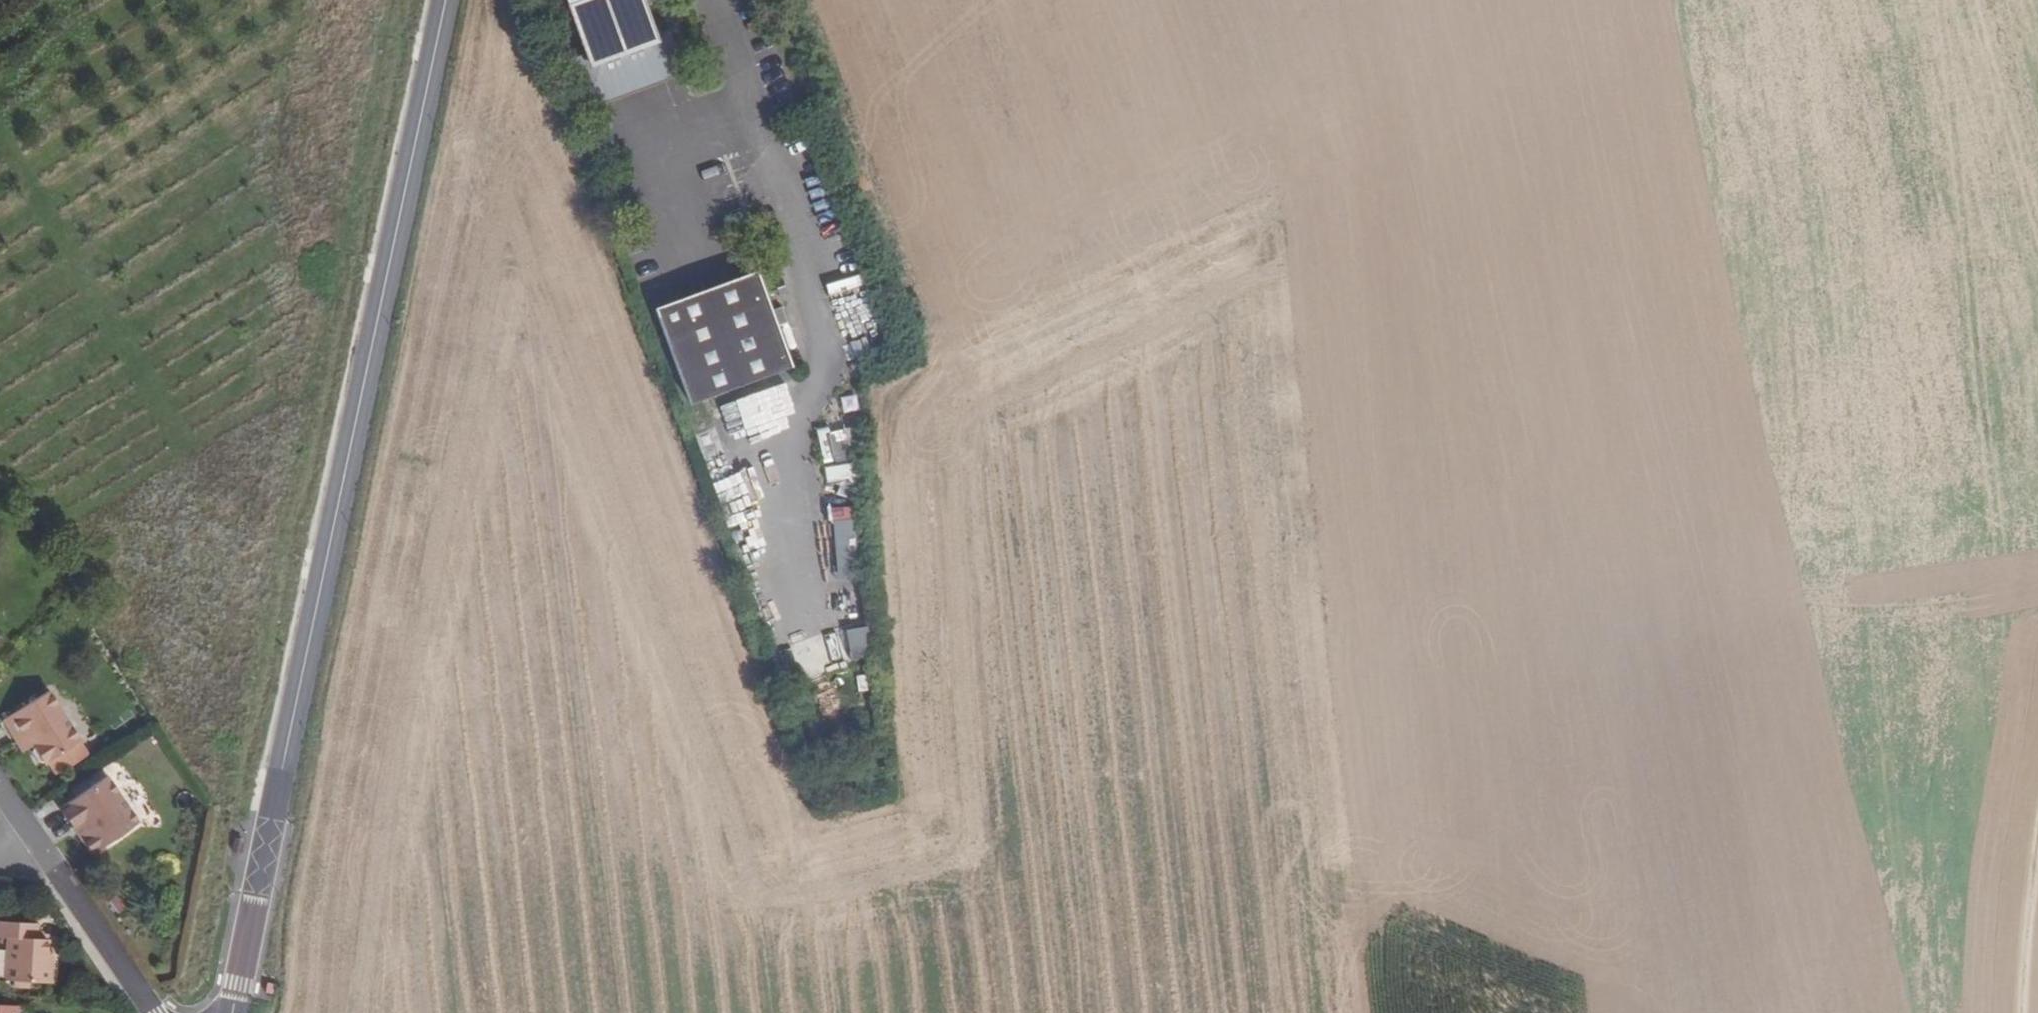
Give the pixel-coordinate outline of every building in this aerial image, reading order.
[(580,39),(565,44),(579,81),(583,80),(590,83),(591,87),(605,81),(604,78),(650,60),(652,64),(666,58),(664,54),(667,47),(671,46),(661,18),(654,21),(644,15),(638,0),(565,0),(580,39)] [(749,262),(654,297),(689,394),(785,359),(749,262)] [(817,432),(822,463),(850,459),(845,427),(817,432)] [(854,480),(853,464),(824,467),(825,483),(854,480)] [(855,507),(832,508),(834,581),(856,581),(855,507)] [(849,657),(869,654),(865,624),(845,627),(849,657)] [(824,634),(832,657),(842,653),(834,630),(824,634)] [(75,745),(45,695),(3,720),(17,742),(29,736),(34,746),(34,747),(33,752),(39,762),(43,761),(44,763),(75,745)] [(34,746),(29,736),(17,742),(23,752),(34,746)] [(139,824),(108,778),(60,808),(76,833),(83,833),(86,837),(84,843),(89,852),(98,852),(139,824)] [(86,837),(83,833),(76,833),(84,843),(86,837)] [(53,971),(47,970),(48,957),(49,943),(37,942),(38,926),(0,923),(0,940),(9,941),(7,981),(7,982),(52,986),(53,971)]
